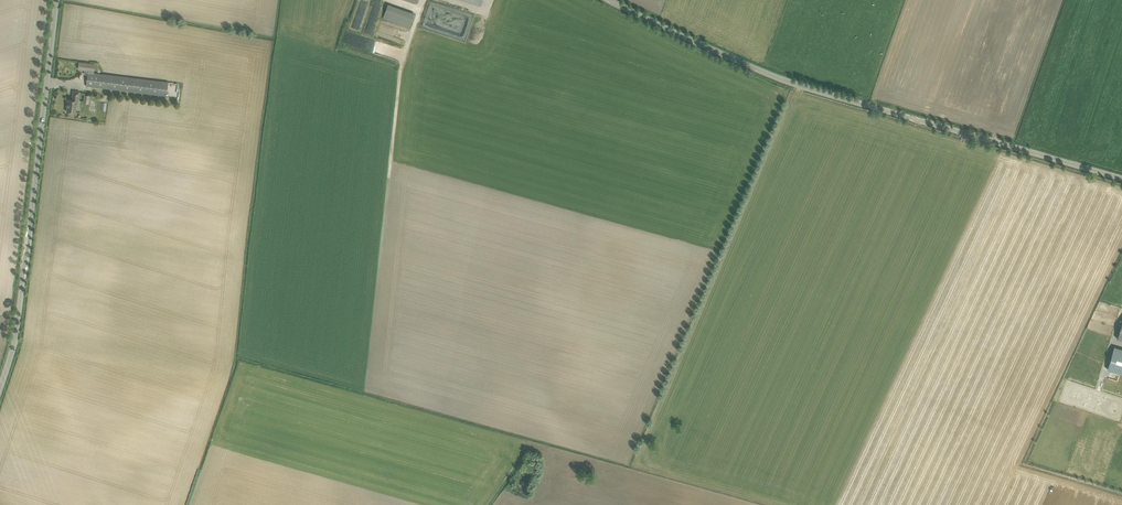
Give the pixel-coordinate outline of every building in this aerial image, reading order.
[(388,4),(383,18),(409,28),(414,13),(388,4)] [(429,4),(423,25),(435,28),(437,20),(440,21),(440,22),(441,22),(442,19),(445,20),(443,26),(450,28),(452,22),(456,23),(457,19),(461,20),(461,18),(469,20),(470,15),(429,4)] [(78,69),(88,70),(86,85),(167,95),(168,82),(94,72),(95,64),(79,62),(78,69)] [(66,111),(72,112),(76,112),(77,105),(75,105),(76,100),(78,100),(78,101),(80,91),(73,90),(72,97),(74,97),(74,99),(67,98),(66,103),(67,103),(66,111)] [(1114,347),(1108,369),(1121,374),(1121,349),(1114,347)]
